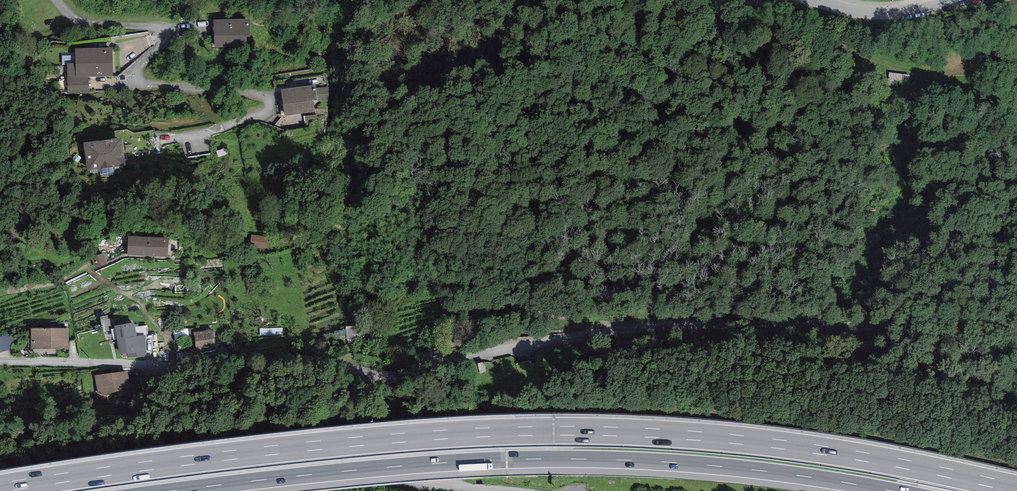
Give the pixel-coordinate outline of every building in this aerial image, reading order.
[(250,18),(214,19),(214,47),(247,46),(246,37),(250,37),(250,18)] [(112,47),(75,49),(76,63),(67,63),(67,77),(88,77),(113,76),(112,47)] [(89,94),(88,77),(67,77),(68,94),(89,94)] [(315,112),(314,101),(317,100),(316,88),(315,85),(311,86),(281,90),(285,116),(315,112)] [(330,86),(316,88),(317,100),(331,100),(330,86)] [(316,114),(303,116),(305,127),(310,127),(310,121),(317,120),(316,114)] [(122,138),(83,143),(87,170),(125,165),(122,138)] [(269,237),(252,235),(250,247),(267,250),(269,237)] [(169,238),(128,236),(127,255),(168,256),(169,238)] [(104,253),(91,257),(96,271),(108,266),(104,253)] [(134,322),(114,326),(120,353),(127,353),(128,358),(147,356),(145,336),(148,336),(148,326),(135,327),(134,322)] [(69,329),(31,328),(31,349),(69,350),(69,329)] [(188,328),(174,329),(175,341),(176,341),(189,340),(188,328)] [(213,330),(194,332),(196,348),(215,346),(213,330)] [(0,337),(0,353),(17,348),(13,333),(0,337)] [(127,371),(94,375),(99,396),(131,392),(127,371)]
